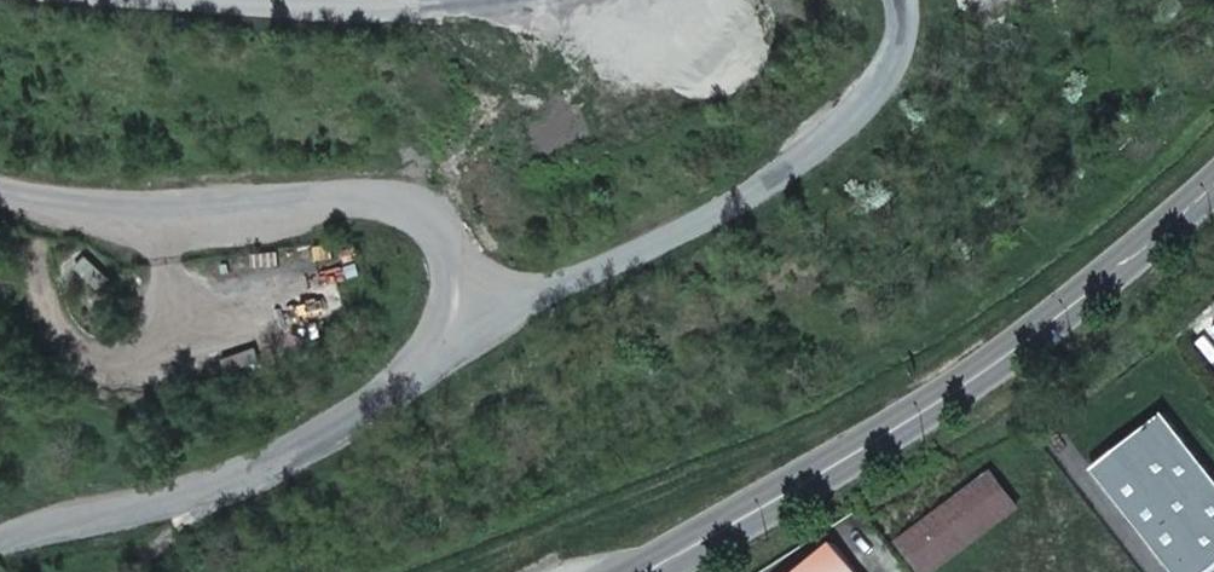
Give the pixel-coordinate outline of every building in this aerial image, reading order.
[(1213,563),(1213,472),(1165,409),(1092,464),(1174,571),(1203,571),(1213,563)] [(1028,504),(999,470),(911,543),(935,571),(946,571),(1028,504)] [(843,544),(806,571),(864,571),(843,544)]
